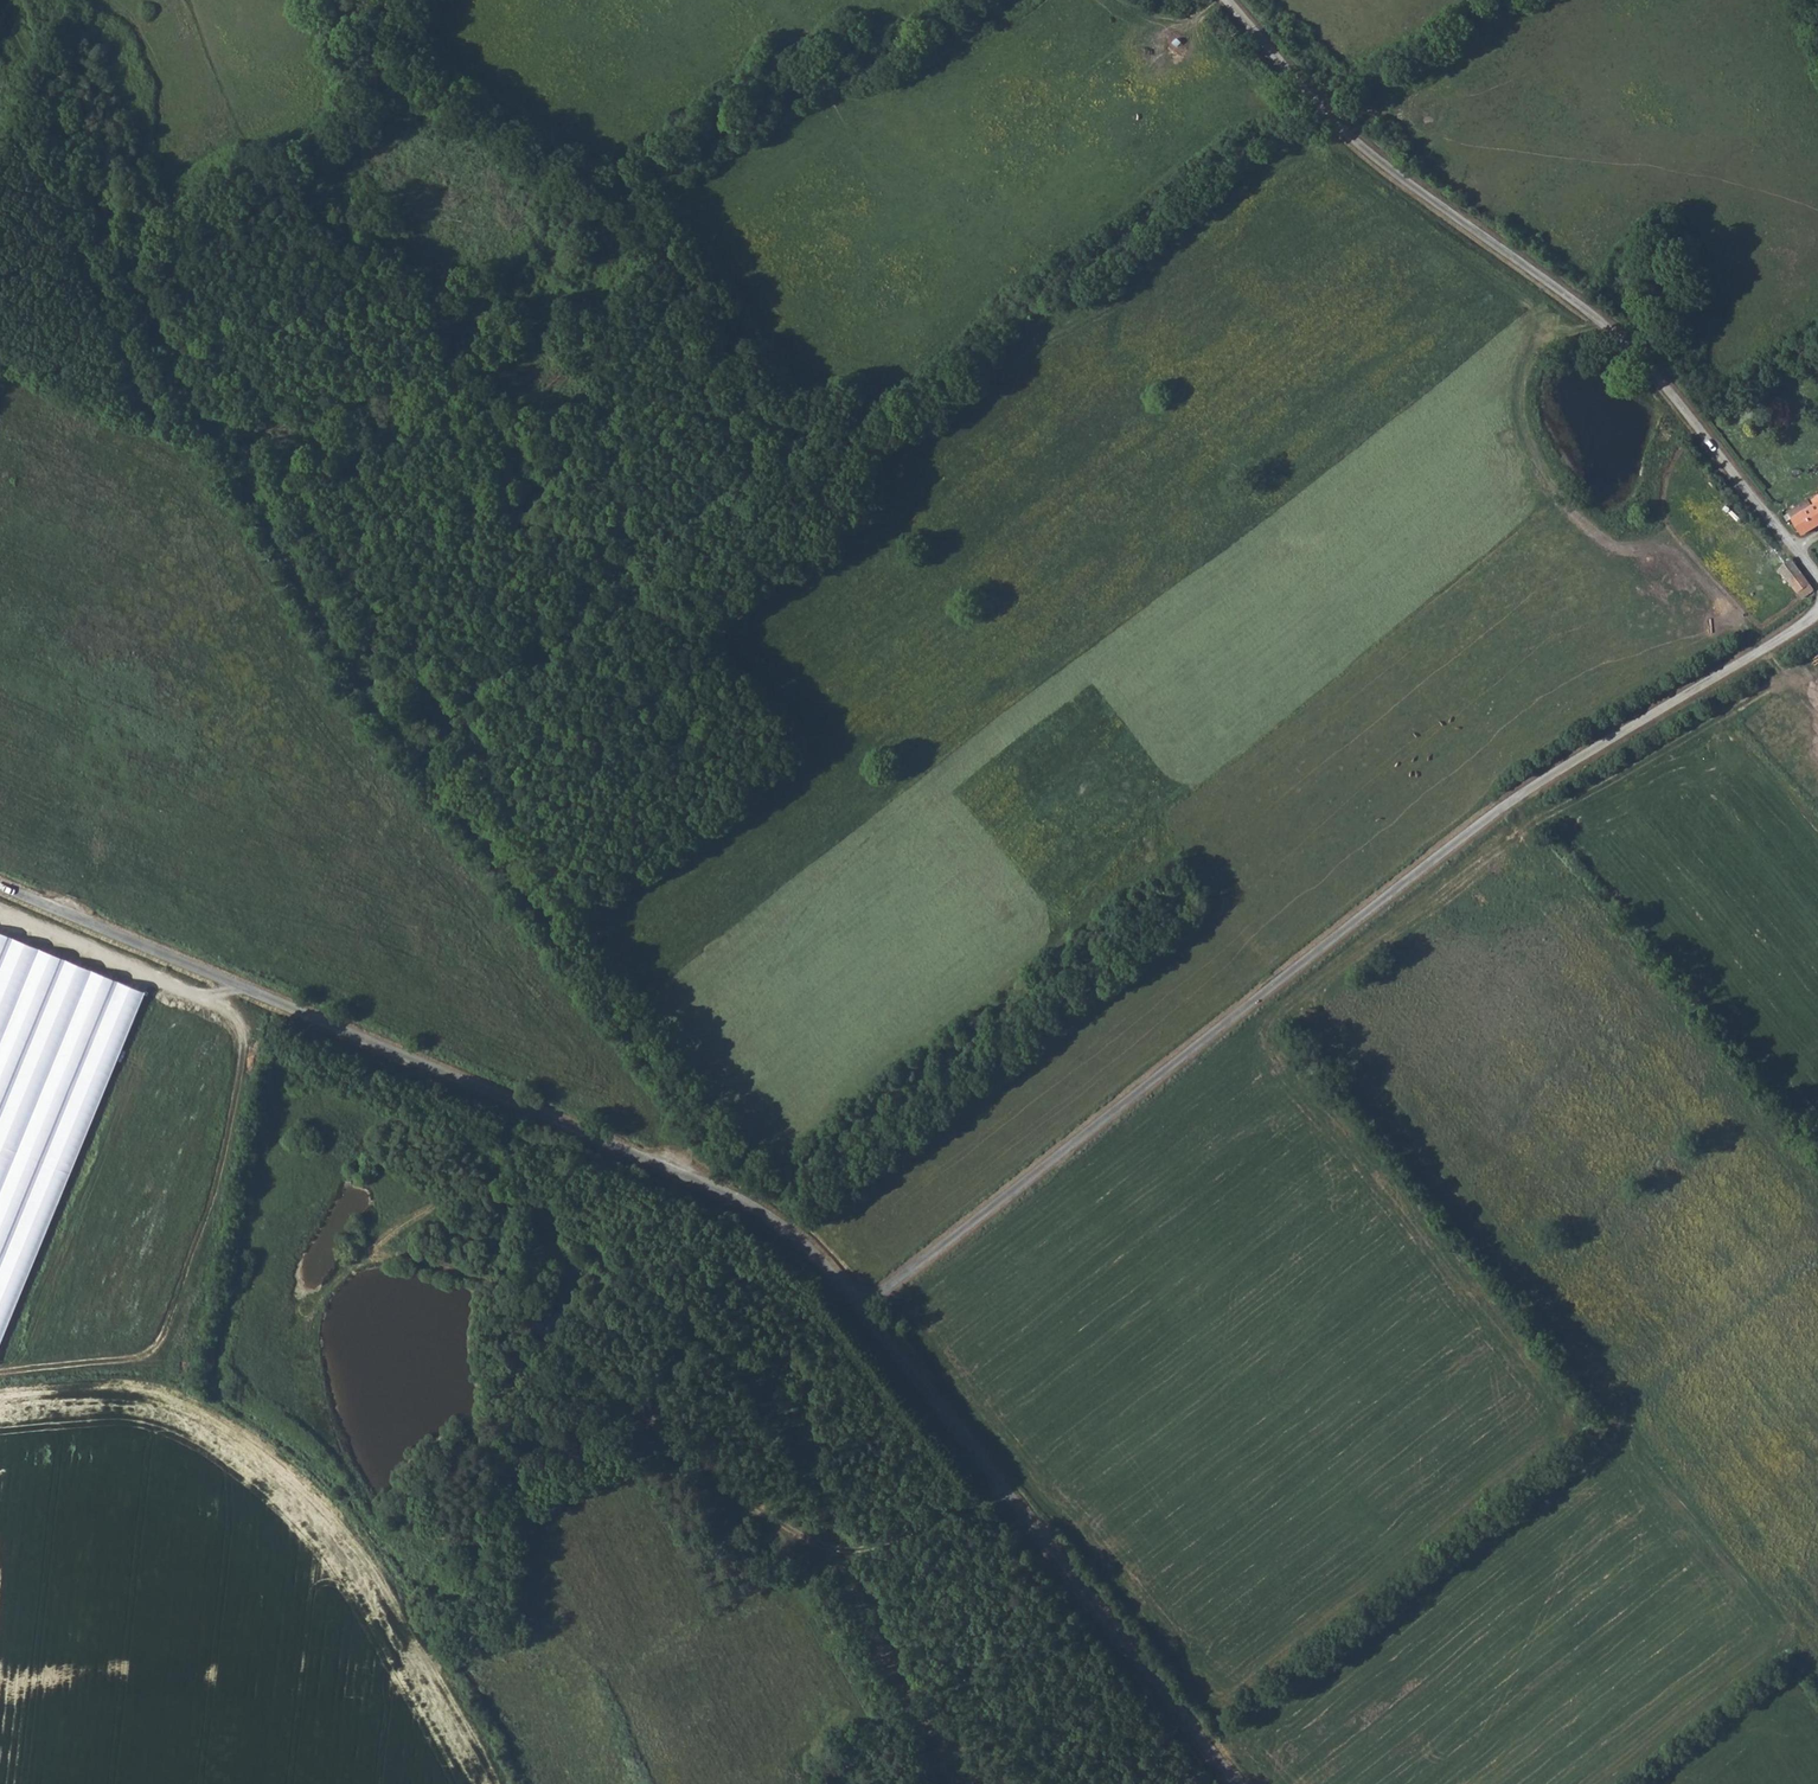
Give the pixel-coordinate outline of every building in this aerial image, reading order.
[(1817,528),(1817,498),(1813,501),(1816,506),(1793,521),(1803,537),(1817,528)] [(1789,513),(1793,521),(1816,506),(1813,501),(1812,499),(1789,513)] [(1803,575),(1791,560),(1779,570),(1790,585),(1803,575)] [(1803,575),(1790,585),(1795,590),(1807,581),(1803,575)] [(1803,600),(1815,590),(1807,581),(1795,590),(1803,600)] [(79,900),(80,897),(81,892),(71,888),(68,895),(79,900)] [(0,908),(0,1290),(10,1262),(37,1272),(151,964),(0,908)]
